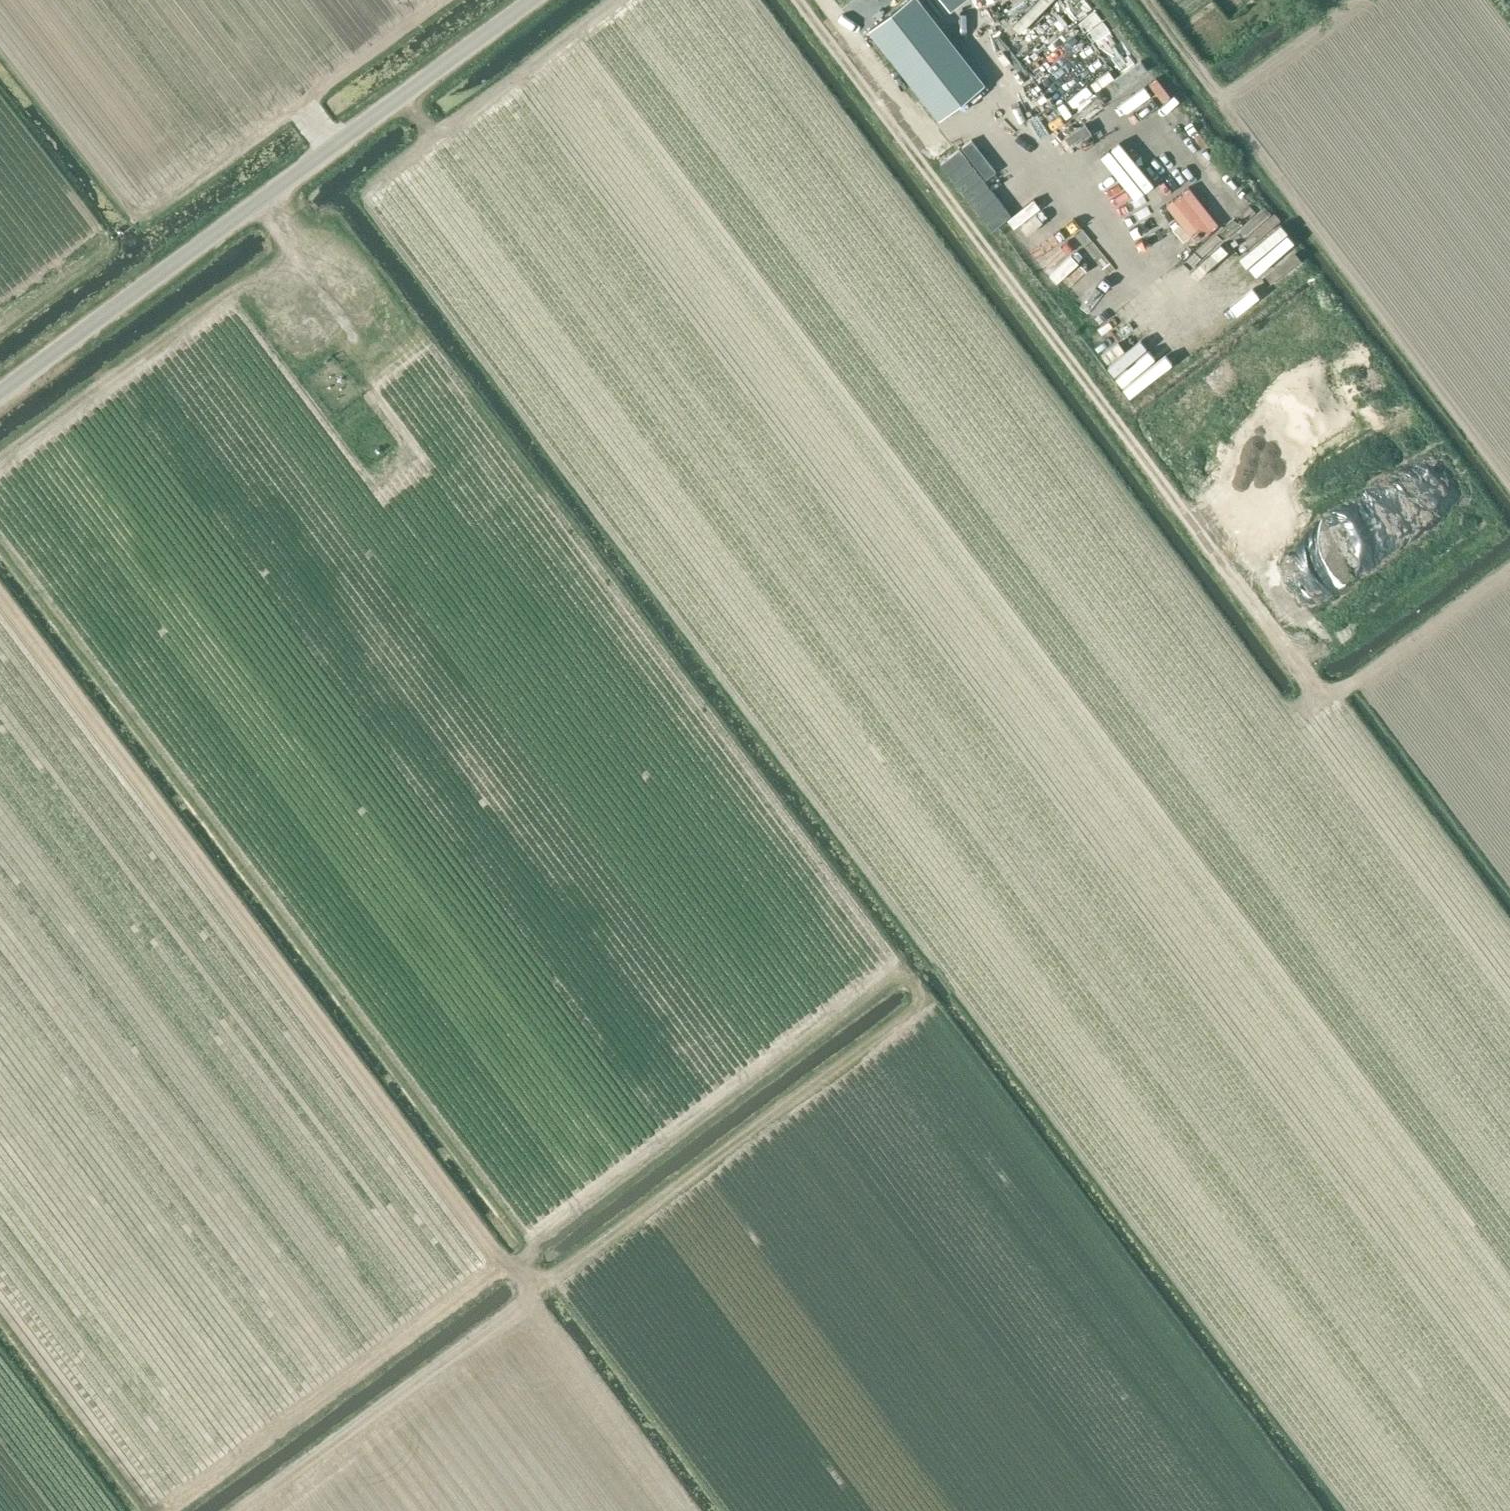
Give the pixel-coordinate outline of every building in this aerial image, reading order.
[(985,83),(922,0),(906,0),(869,29),(941,119),(985,83)] [(949,8),(960,0),(943,0),(949,8)] [(1032,7),(1027,0),(1009,0),(1019,15),(1032,7)] [(1117,100),(1108,105),(1116,120),(1125,115),(1117,100)] [(1084,149),(1105,146),(1102,124),(1081,127),(1084,149)] [(959,149),(940,164),(992,230),(1011,215),(959,149)] [(1105,187),(1125,168),(1107,149),(1087,168),(1105,187)] [(1211,184),(1222,176),(1215,166),(1204,174),(1211,184)] [(1158,224),(1146,212),(1150,208),(1136,194),(1125,205),(1131,211),(1125,217),(1145,237),(1158,224)] [(1100,223),(1110,216),(1101,204),(1091,211),(1100,223)] [(1204,244),(1224,225),(1208,208),(1188,227),(1204,244)] [(1011,226),(1015,235),(1036,226),(1033,217),(1011,226)] [(1113,248),(1090,263),(1098,276),(1121,260),(1113,248)] [(1144,268),(1138,277),(1155,286),(1160,277),(1144,268)]
